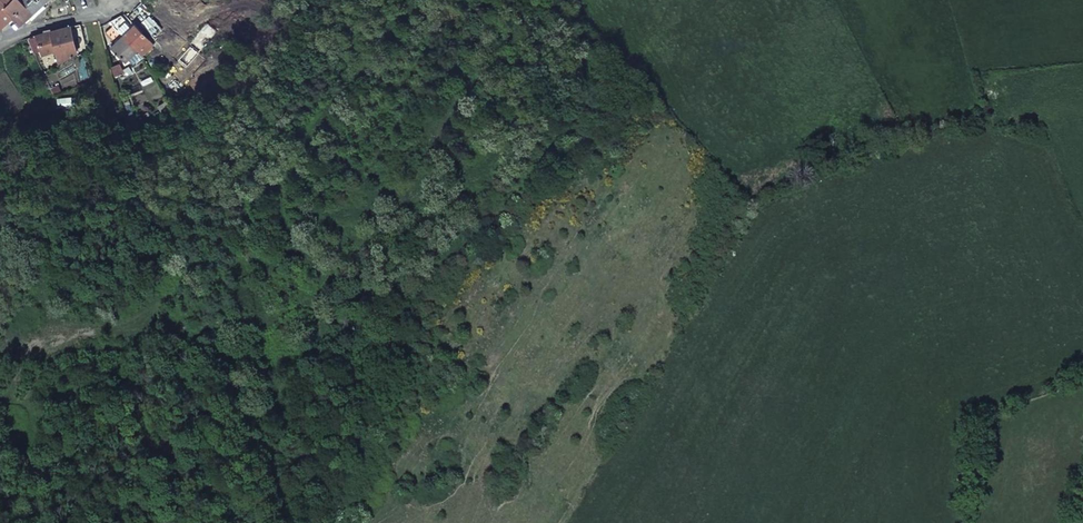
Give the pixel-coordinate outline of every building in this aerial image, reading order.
[(5,8),(15,0),(0,0),(0,2),(5,8)] [(23,1),(22,0),(15,0),(5,8),(13,17),(21,26),(50,0),(23,0),(23,1)] [(5,8),(0,2),(0,28),(13,17),(5,8)] [(142,47),(150,40),(135,24),(123,36),(138,51),(142,47)] [(57,50),(56,51),(59,62),(77,52),(71,25),(52,31),(57,50)] [(126,62),(138,51),(123,36),(113,26),(105,33),(115,43),(111,47),(126,62)] [(52,31),(37,35),(43,55),(56,51),(57,50),(52,31)]
